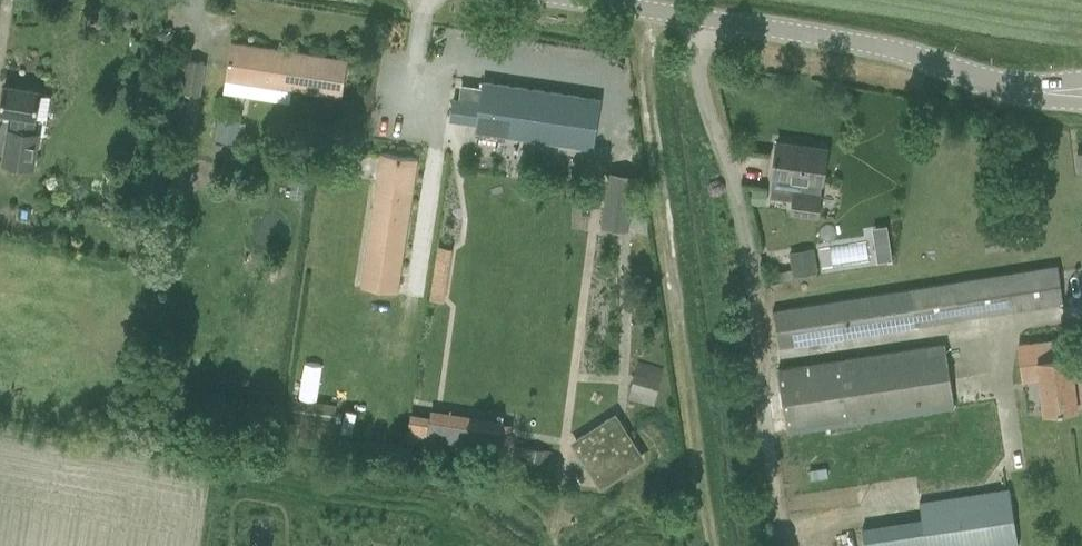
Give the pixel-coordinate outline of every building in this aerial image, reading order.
[(342,96),(348,61),(231,43),(226,79),(342,96)] [(193,135),(199,94),(199,93),(204,63),(178,59),(175,82),(170,118),(177,119),(175,132),(193,135)] [(593,147),(601,99),(484,81),(480,103),(454,99),(451,119),(477,122),(476,130),(593,147)] [(36,117),(36,115),(49,118),(53,96),(40,94),(40,91),(5,85),(1,112),(21,115),(18,130),(9,129),(4,164),(32,168),(38,133),(32,132),(35,117),(36,117)] [(236,142),(239,122),(240,116),(220,113),(216,139),(236,142)] [(822,182),(828,147),(778,140),(773,176),(804,180),(802,193),(794,192),(792,212),(818,215),(821,196),(820,196),(822,182)] [(397,294),(417,160),(382,154),(361,289),(397,294)] [(766,189),(752,188),(751,203),(765,204),(766,189)] [(439,301),(448,245),(435,243),(427,299),(439,301)] [(879,257),(883,260),(892,259),(890,247),(881,249),(878,253),(879,257)] [(790,253),(794,277),(818,272),(815,249),(790,253)] [(1058,265),(773,311),(779,347),(1063,302),(1058,265)] [(792,269),(777,271),(779,280),(793,278),(792,269)] [(644,317),(641,326),(655,332),(658,323),(644,317)] [(1077,407),(1081,406),(1081,385),(1081,382),(1074,384),(1070,356),(1067,339),(1017,345),(1019,363),(1038,360),(1045,411),(1077,407)] [(777,370),(787,431),(954,406),(944,344),(777,370)] [(638,361),(628,399),(654,406),(664,367),(638,361)] [(406,442),(444,448),(449,411),(431,409),(430,416),(411,413),(406,442)] [(611,465),(620,459),(630,462),(638,458),(637,448),(628,443),(628,433),(619,428),(618,418),(609,413),(600,419),(601,429),(592,435),(583,430),(574,436),(575,446),(584,451),(585,461),(594,466),(594,476),(603,481),(612,475),(611,465)] [(545,477),(550,451),(518,445),(516,455),(527,457),(526,462),(515,460),(513,472),(545,477)] [(920,520),(863,529),(865,545),(1018,545),(1019,545),(1010,489),(978,493),(955,497),(917,503),(920,520)]
